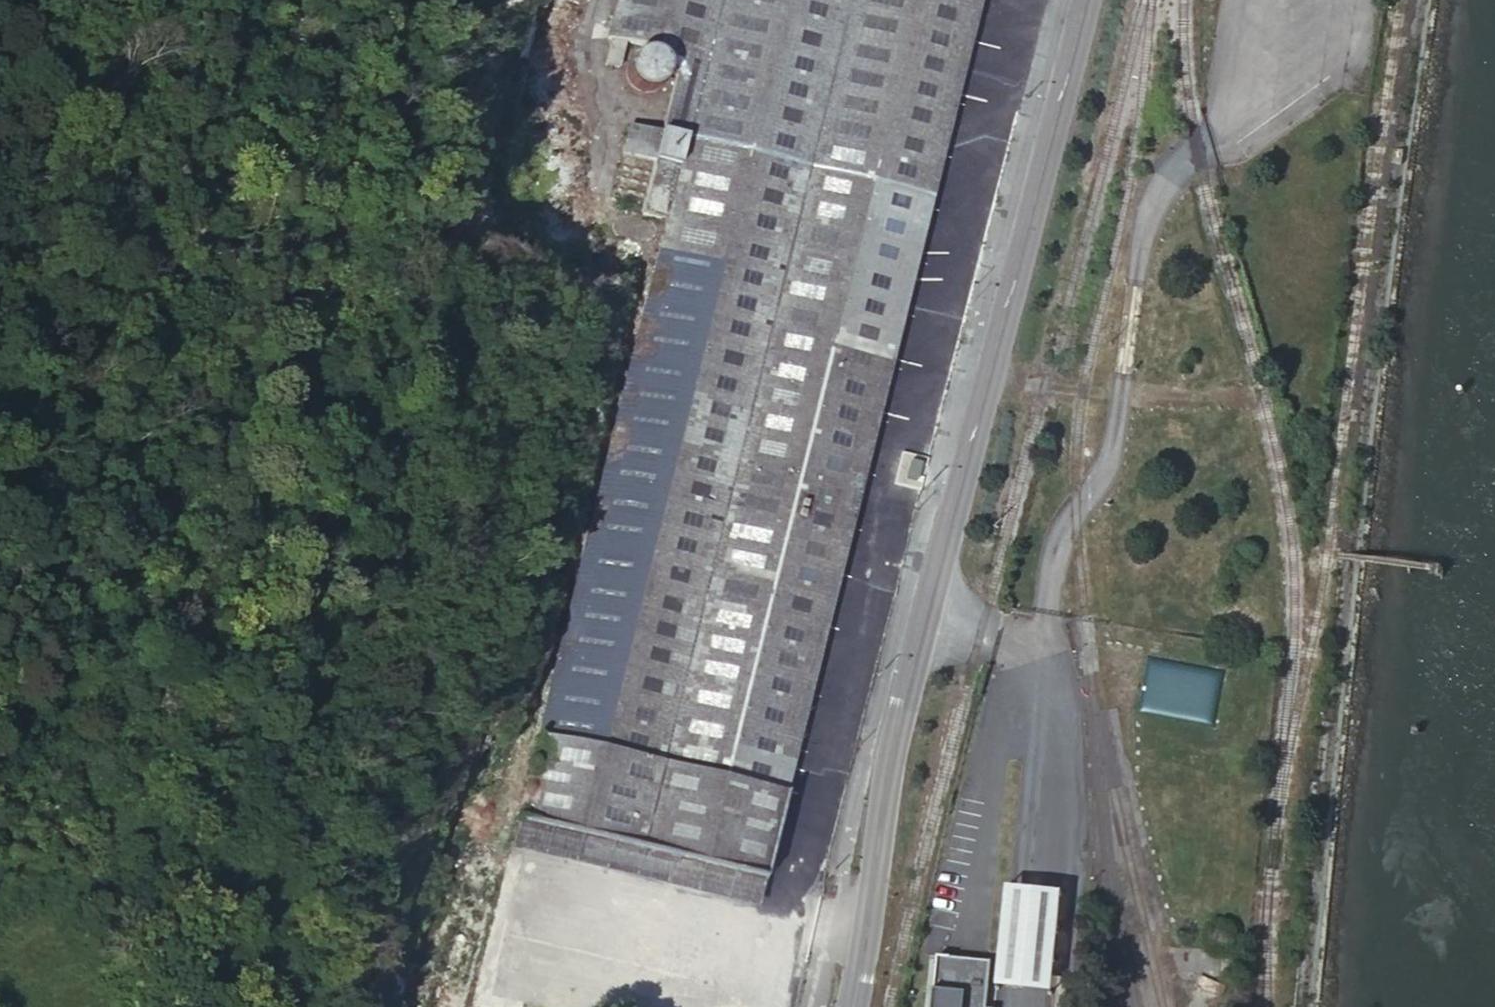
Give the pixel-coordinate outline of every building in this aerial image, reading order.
[(611,35),(616,36),(610,61),(624,65),(630,40),(683,52),(662,132),(631,125),(624,153),(655,161),(642,214),(668,220),(520,819),(763,880),(981,0),(619,0),(611,35)] [(635,58),(633,64),(633,76),(635,80),(640,85),(645,87),(651,88),(658,87),(661,85),(665,81),(668,77),(670,71),(667,61),(663,56),(658,51),(653,51),(645,51),(639,55),(635,58)] [(1054,988),(1061,887),(1004,883),(997,984),(1054,988)] [(972,960),(928,956),(923,1006),(967,1006),(972,960)]
